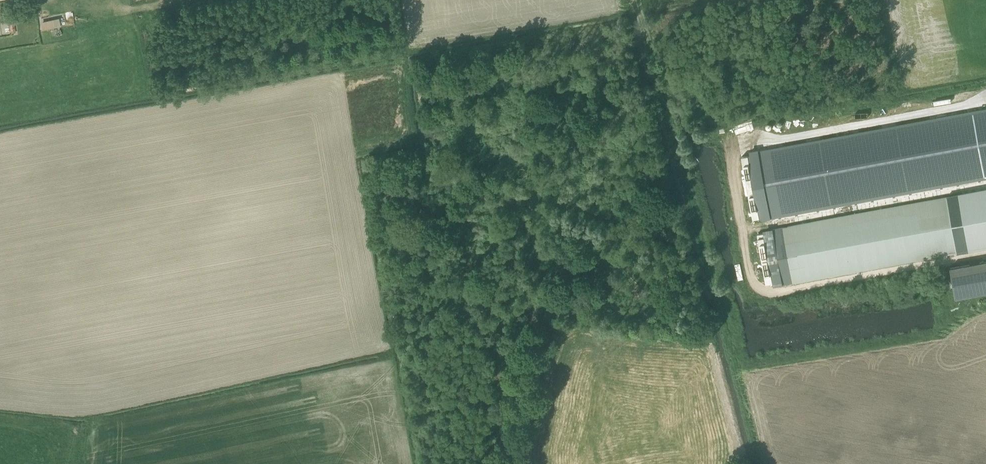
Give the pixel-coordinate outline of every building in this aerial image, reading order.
[(53,19),(40,22),(42,30),(50,28),(57,26),(60,26),(59,18),(53,19)] [(743,153),(755,220),(985,179),(985,109),(743,153)] [(772,229),(772,230),(757,232),(767,287),(782,284),(782,285),(985,247),(985,190),(772,229)] [(955,298),(985,292),(985,262),(950,268),(955,298)]
